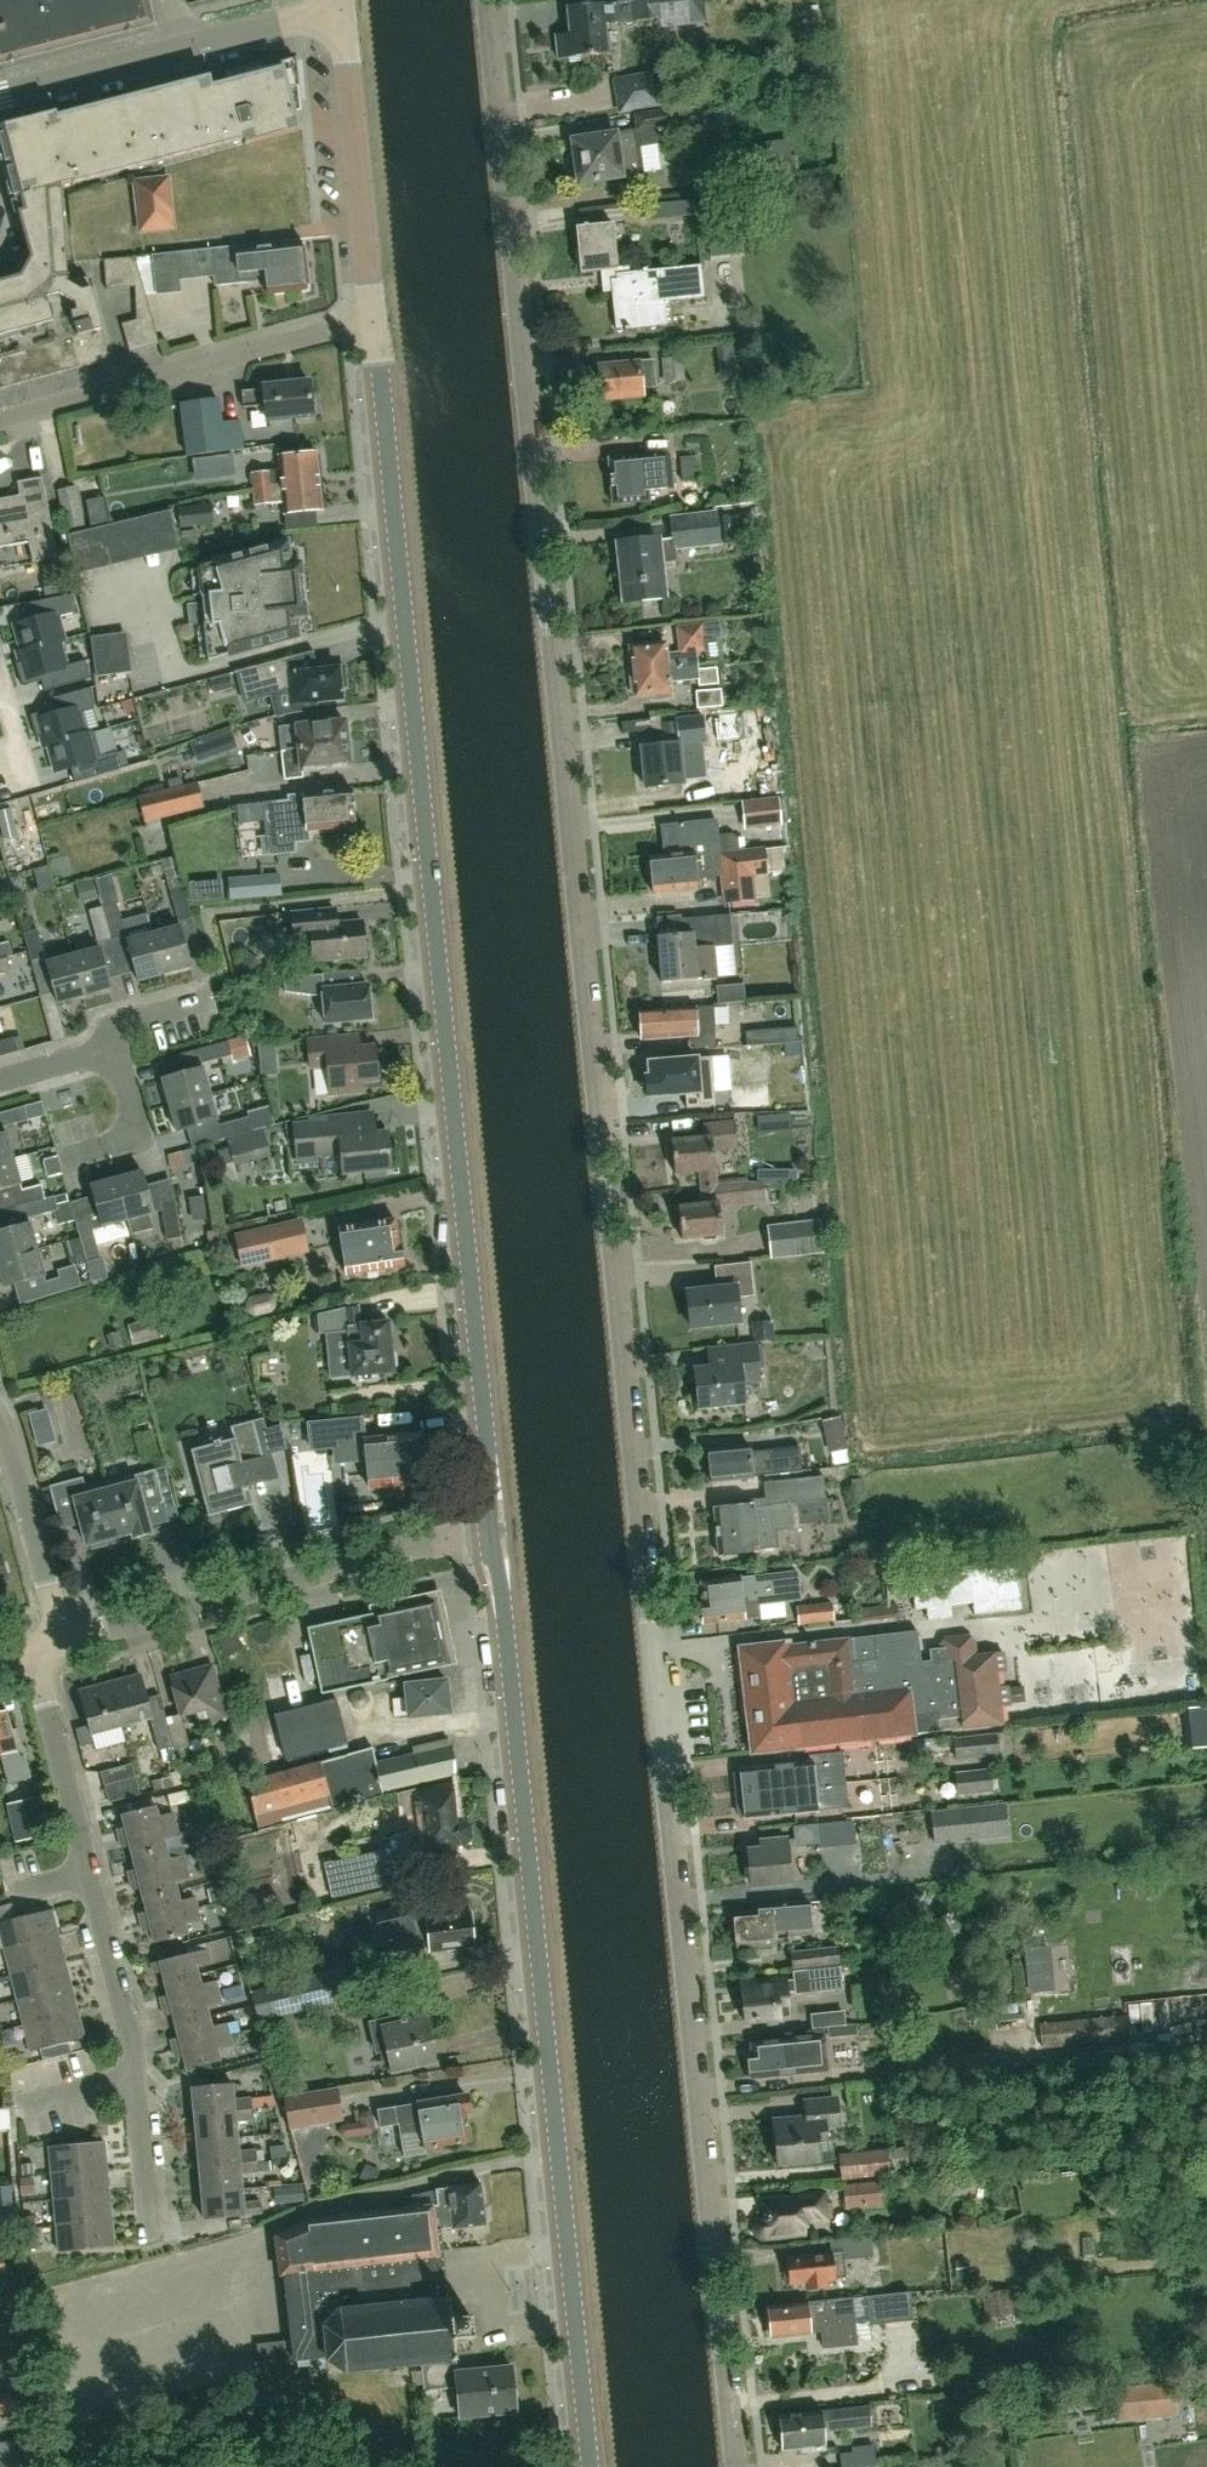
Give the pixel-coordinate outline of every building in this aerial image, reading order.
[(155,22),(149,0),(0,0),(0,63),(155,22)] [(570,33),(555,35),(555,36),(557,36),(559,57),(558,57),(558,58),(607,53),(604,24),(656,18),(657,28),(707,23),(704,0),(616,0),(616,1),(567,6),(570,33)] [(186,153),(245,137),(246,142),(303,126),(303,125),(302,109),(296,58),(227,76),(229,82),(212,87),(209,78),(169,88),(113,103),(59,117),(57,112),(56,112),(0,127),(0,132),(18,199),(61,187),(61,185),(72,182),(73,184),(75,183),(131,168),(186,153)] [(622,75),(624,96),(626,111),(654,108),(661,107),(658,71),(622,75)] [(660,127),(666,126),(663,110),(633,115),(635,130),(570,140),(573,158),(566,159),(570,182),(577,181),(578,184),(642,173),(638,147),(663,142),(660,127)] [(768,151),(740,155),(704,161),(709,191),(773,181),(768,151)] [(136,182),(140,214),(141,230),(173,226),(167,178),(136,182)] [(2,388),(102,360),(95,332),(103,330),(89,277),(68,279),(61,187),(18,199),(33,257),(23,259),(18,269),(20,278),(0,284),(0,380),(2,388)] [(648,219),(691,215),(690,201),(647,205),(648,219)] [(627,266),(617,267),(613,223),(576,227),(580,273),(606,270),(607,280),(617,279),(617,274),(628,273),(627,266)] [(216,285),(257,281),(257,276),(267,274),(270,294),(310,290),(304,242),(238,249),(238,246),(154,255),(158,294),(182,291),(181,279),(215,275),(216,285)] [(136,256),(119,258),(121,288),(135,287),(144,286),(136,256)] [(107,289),(121,288),(119,258),(104,259),(107,289)] [(617,279),(607,280),(607,282),(611,281),(616,329),(624,328),(624,331),(630,330),(629,328),(637,327),(637,329),(667,327),(666,301),(704,297),(700,265),(648,271),(647,268),(642,268),(642,272),(628,273),(617,274),(617,279)] [(135,287),(137,319),(152,315),(144,286),(135,287)] [(152,315),(137,319),(136,319),(144,349),(160,345),(152,315)] [(130,353),(144,349),(136,319),(122,323),(130,353)] [(716,348),(720,381),(741,379),(737,346),(716,348)] [(682,381),(680,357),(665,358),(667,383),(682,381)] [(657,386),(654,359),(600,365),(603,399),(643,395),(642,387),(657,386)] [(263,386),(263,390),(243,392),(244,408),(265,406),(266,420),(313,416),(312,413),(316,412),(315,401),(311,401),(309,381),(263,386)] [(189,456),(244,448),(241,421),(222,423),(219,399),(181,404),(189,456)] [(253,471),(254,487),(320,481),(319,470),(321,470),(320,456),(318,456),(317,452),(279,456),(280,468),(253,471)] [(649,488),(673,486),(670,452),(646,455),(645,453),(608,457),(612,503),(650,499),(649,488)] [(228,473),(249,472),(248,454),(228,454),(228,473)] [(681,481),(700,480),(697,455),(680,457),(681,481)] [(58,558),(42,477),(17,482),(20,495),(0,499),(0,548),(29,542),(33,563),(58,558)] [(320,481),(254,487),(256,502),(283,499),(285,513),(323,509),(323,507),(325,507),(324,495),(322,495),(320,481)] [(66,529),(85,525),(77,486),(57,490),(66,529)] [(178,507),(181,528),(214,524),(211,503),(178,507)] [(157,529),(174,525),(171,510),(153,514),(157,529)] [(671,538),(658,539),(658,538),(618,542),(624,602),(664,598),(660,561),(675,559),(674,545),(718,540),(715,511),(669,517),(671,538)] [(140,534),(157,529),(153,514),(136,519),(140,534)] [(119,523),(123,538),(140,534),(136,519),(119,523)] [(106,542),(123,538),(119,523),(102,527),(106,542)] [(85,531),(88,546),(106,542),(102,527),(85,531)] [(67,535),(70,549),(71,551),(88,546),(85,531),(67,535)] [(296,545),(289,546),(289,541),(198,567),(202,606),(191,607),(193,625),(204,624),(208,664),(298,636),(298,634),(306,633),(304,615),(307,615),(301,563),(298,564),(296,545)] [(63,575),(42,579),(45,597),(66,593),(63,575)] [(15,626),(21,652),(55,644),(60,643),(54,619),(77,614),(73,596),(25,604),(29,622),(15,626)] [(631,666),(632,671),(698,663),(696,649),(705,648),(704,641),(720,639),(720,637),(724,636),(726,633),(727,629),(725,626),(722,623),(718,623),(718,621),(677,626),(680,650),(665,652),(664,643),(631,646),(631,650),(627,651),(629,666),(631,666)] [(60,668),(55,644),(21,652),(16,653),(22,679),(36,676),(41,694),(87,680),(83,662),(60,668)] [(114,675),(132,672),(129,654),(111,657),(114,675)] [(96,678),(114,675),(111,657),(93,660),(96,678)] [(327,668),(317,669),(289,673),(285,659),(236,672),(244,704),(290,692),(292,713),(318,710),(318,703),(344,701),(344,695),(347,695),(344,664),(327,666),(327,668)] [(698,663),(632,671),(632,676),(630,676),(632,692),(635,691),(635,696),(650,694),(650,699),(670,697),(669,681),(697,678),(699,677),(699,669),(698,663)] [(699,677),(697,678),(698,685),(718,683),(716,667),(699,669),(699,677)] [(33,718),(39,745),(73,737),(78,736),(72,712),(95,707),(91,689),(43,697),(47,715),(33,718)] [(697,708),(721,706),(720,689),(695,691),(697,708)] [(181,721),(181,719),(212,711),(208,695),(156,708),(160,726),(181,721)] [(645,785),(683,781),(679,743),(677,744),(677,741),(707,739),(705,716),(674,719),(675,722),(660,724),(662,744),(640,746),(645,785)] [(284,739),(285,750),(348,743),(348,741),(351,741),(349,727),(346,728),(346,721),(298,726),(298,731),(280,733),(281,740),(284,739)] [(73,737),(39,745),(35,746),(41,772),(55,769),(59,787),(105,772),(101,755),(79,760),(73,737)] [(268,762),(271,742),(254,739),(251,760),(268,762)] [(348,743),(285,750),(285,752),(281,752),(284,780),(302,778),(301,771),(350,766),(350,761),(353,760),(351,748),(349,749),(348,743)] [(145,822),(204,807),(197,781),(138,796),(145,822)] [(262,805),(267,849),(268,855),(295,852),(294,842),(310,840),(309,831),(354,825),(352,806),(354,806),(353,789),(290,796),(289,802),(262,805)] [(782,826),(781,819),(779,800),(778,799),(774,799),(741,803),(744,831),(782,826)] [(720,835),(718,819),(662,825),(665,853),(732,846),(739,845),(738,838),(733,834),(720,835)] [(666,855),(652,856),(653,870),(655,893),(698,888),(697,878),(723,875),(727,903),(755,900),(753,876),(785,872),(782,847),(733,852),(732,846),(665,853),(666,855)] [(162,859),(170,889),(180,922),(194,918),(184,885),(175,856),(162,859)] [(247,898),(280,896),(278,874),(245,876),(247,898)] [(140,982),(165,975),(154,934),(153,934),(148,915),(123,922),(117,903),(103,907),(111,940),(127,935),(137,971),(140,982)] [(111,940),(103,907),(89,911),(99,944),(111,940)] [(316,961),(366,956),(363,922),(337,925),(335,909),(294,913),(296,939),(314,937),(316,961)] [(713,947),(732,945),(728,913),(675,919),(676,935),(656,937),(661,982),(701,977),(702,980),(716,978),(713,947)] [(165,975),(191,967),(180,926),(154,934),(165,975)] [(31,961),(45,958),(37,929),(23,933),(31,961)] [(8,957),(12,956),(8,942),(0,944),(0,959),(8,957)] [(84,997),(110,990),(99,948),(73,956),(84,997)] [(84,997),(73,956),(46,963),(57,1004),(84,997)] [(8,957),(0,959),(0,975),(12,972),(8,957)] [(370,986),(361,986),(360,971),(325,974),(283,979),(284,992),(324,998),(326,1022),(373,1018),(370,986)] [(743,984),(716,986),(718,1004),(745,1002),(743,984)] [(713,1007),(695,1008),(639,1011),(641,1039),(679,1036),(678,1036),(697,1035),(696,1027),(714,1026),(713,1007)] [(796,1030),(745,1032),(745,1047),(797,1044),(796,1030)] [(362,1081),(379,1079),(375,1047),(360,1049),(358,1033),(308,1039),(311,1068),(328,1066),(331,1095),(363,1091),(362,1081)] [(19,1051),(15,1038),(0,1042),(0,1057),(19,1051)] [(254,1039),(234,1043),(239,1064),(258,1060),(254,1039)] [(196,1066),(234,1055),(230,1041),(192,1052),(196,1066)] [(650,1057),(651,1072),(646,1072),(648,1091),(686,1088),(688,1102),(717,1100),(715,1085),(712,1052),(650,1057)] [(170,1106),(211,1095),(204,1068),(163,1080),(170,1106)] [(211,1095),(170,1106),(178,1132),(219,1121),(211,1095)] [(29,1121),(25,1106),(0,1113),(0,1129),(29,1121)] [(216,1141),(254,1131),(250,1117),(212,1128),(216,1141)] [(376,1117),(346,1120),(311,1124),(312,1127),(295,1129),(299,1163),(317,1161),(316,1157),(342,1154),(344,1173),(366,1171),(366,1177),(386,1175),(386,1169),(391,1168),(388,1146),(385,1146),(384,1132),(377,1132),(376,1117)] [(717,1186),(716,1185),(713,1151),(738,1148),(735,1121),(703,1125),(705,1138),(671,1141),(674,1173),(698,1171),(700,1188),(717,1186)] [(226,1140),(234,1167),(272,1157),(265,1129),(226,1140)] [(14,1159),(7,1133),(0,1135),(0,1163),(14,1159)] [(0,1163),(0,1190),(21,1184),(14,1159),(0,1163)] [(142,1172),(118,1179),(133,1235),(153,1229),(149,1215),(154,1214),(142,1172)] [(103,1228),(128,1221),(132,1235),(133,1235),(118,1179),(91,1187),(103,1228)] [(717,1235),(722,1234),(719,1206),(763,1201),(762,1190),(743,1192),(742,1182),(716,1185),(717,1186),(700,1188),(702,1204),(678,1207),(681,1239),(701,1236),(704,1241),(716,1239),(717,1235)] [(18,1207),(46,1200),(42,1185),(14,1193),(18,1207)] [(70,1207),(67,1194),(46,1200),(18,1207),(22,1221),(29,1219),(29,1218),(70,1207)] [(168,1241),(182,1239),(175,1200),(161,1202),(168,1241)] [(35,1219),(41,1237),(64,1230),(58,1211),(35,1219)] [(242,1268),(309,1252),(300,1219),(233,1234),(242,1268)] [(346,1275),(404,1266),(401,1245),(400,1245),(396,1219),(339,1228),(346,1275)] [(770,1259),(822,1253),(819,1220),(767,1225),(770,1259)] [(93,1282),(107,1278),(91,1221),(77,1226),(80,1238),(87,1261),(93,1282)] [(38,1250),(31,1224),(0,1232),(0,1261),(38,1250)] [(71,1266),(87,1261),(80,1238),(64,1243),(71,1266)] [(0,1261),(0,1272),(4,1288),(45,1277),(38,1250),(0,1261)] [(736,1297),(752,1296),(749,1263),(719,1267),(722,1288),(687,1292),(692,1328),(739,1323),(736,1297)] [(58,1271),(60,1278),(40,1284),(44,1297),(82,1286),(76,1265),(58,1271)] [(393,1371),(393,1368),(398,1366),(396,1352),(392,1352),(389,1322),(361,1325),(359,1307),(345,1308),(319,1316),(321,1334),(348,1332),(352,1376),(393,1371)] [(751,1322),(753,1342),(774,1340),(772,1322),(771,1322),(771,1320),(751,1322)] [(135,1342),(158,1335),(154,1322),(131,1328),(135,1342)] [(720,1367),(708,1368),(694,1369),(698,1408),(743,1403),(742,1383),(759,1381),(755,1343),(718,1347),(720,1367)] [(42,1420),(46,1445),(56,1443),(53,1418),(42,1420)] [(364,1440),(362,1419),(313,1424),(315,1445),(364,1440)] [(253,1505),(248,1486),(268,1481),(264,1465),(253,1422),(231,1428),(234,1440),(220,1443),(220,1441),(214,1443),(214,1445),(191,1451),(208,1517),(253,1505)] [(401,1486),(426,1483),(421,1434),(369,1439),(369,1440),(365,1440),(369,1489),(386,1487),(387,1498),(402,1496),(401,1486)] [(799,1447),(770,1449),(750,1451),(749,1445),(707,1450),(710,1482),(753,1477),(753,1476),(772,1473),(772,1474),(802,1472),(799,1447)] [(133,1539),(151,1534),(144,1509),(164,1503),(156,1470),(145,1473),(145,1475),(140,1477),(137,1482),(128,1485),(121,1482),(108,1485),(107,1483),(104,1483),(118,1537),(132,1533),(133,1539)] [(118,1537),(104,1483),(103,1484),(103,1485),(86,1489),(83,1477),(49,1486),(58,1518),(78,1512),(86,1545),(92,1544),(93,1548),(114,1542),(113,1538),(118,1537)] [(826,1500),(800,1501),(801,1521),(827,1520),(826,1500)] [(722,1548),(760,1546),(758,1502),(720,1504),(722,1548)] [(799,1523),(798,1503),(761,1505),(763,1549),(808,1546),(807,1522),(799,1523)] [(1137,1560),(1166,1558),(1165,1542),(1136,1543),(1137,1560)] [(956,1605),(979,1602),(981,1613),(1028,1608),(1023,1561),(976,1566),(916,1573),(920,1609),(931,1608),(932,1618),(957,1616),(956,1605)] [(904,1590),(904,1584),(902,1564),(884,1565),(887,1592),(904,1590)] [(801,1598),(798,1571),(740,1578),(739,1577),(700,1582),(703,1603),(701,1604),(701,1605),(698,1610),(699,1620),(703,1622),(703,1623),(743,1619),(742,1606),(801,1598)] [(325,1696),(390,1679),(388,1673),(447,1658),(432,1599),(373,1614),(373,1613),(308,1630),(325,1696)] [(834,1621),(832,1603),(796,1607),(798,1626),(834,1621)] [(898,1618),(897,1605),(858,1610),(860,1623),(898,1618)] [(937,1720),(960,1717),(962,1717),(963,1729),(1002,1724),(1000,1707),(1009,1705),(1007,1687),(998,1688),(996,1673),(1005,1671),(1003,1653),(994,1654),(994,1653),(976,1655),(974,1640),(969,1635),(944,1638),(940,1644),(941,1649),(929,1650),(931,1661),(921,1662),(917,1631),(790,1646),(789,1641),(739,1647),(751,1753),(915,1735),(914,1734),(939,1731),(937,1720)] [(200,1725),(226,1718),(213,1666),(169,1677),(180,1717),(197,1713),(200,1725)] [(122,1725),(152,1717),(141,1675),(111,1683),(122,1725)] [(408,1717),(449,1713),(446,1680),(405,1684),(408,1717)] [(125,1735),(122,1725),(111,1683),(80,1692),(89,1725),(77,1728),(82,1746),(125,1735)] [(285,1760),(346,1744),(335,1700),(274,1715),(285,1760)] [(8,1784),(31,1777),(17,1729),(11,1731),(5,1711),(0,1713),(0,1757),(8,1784)] [(160,1751),(175,1747),(166,1719),(152,1723),(160,1751)] [(956,1760),(999,1756),(997,1734),(954,1738),(956,1760)] [(382,1791),(456,1774),(453,1745),(450,1745),(448,1737),(411,1746),(413,1753),(375,1764),(372,1747),(246,1782),(260,1831),(287,1823),(287,1821),(366,1799),(366,1801),(383,1796),(382,1791)] [(734,1793),(813,1785),(811,1767),(840,1764),(839,1751),(810,1754),(810,1761),(738,1768),(738,1772),(732,1773),(734,1793)] [(102,1772),(105,1785),(110,1804),(141,1795),(133,1763),(102,1772)] [(991,1769),(981,1770),(956,1773),(959,1796),(994,1792),(991,1769)] [(842,1782),(813,1785),(734,1793),(736,1814),(742,1813),(743,1817),(815,1809),(814,1798),(843,1795),(842,1782)] [(391,1848),(332,1862),(331,1857),(315,1860),(324,1900),(396,1883),(393,1858),(454,1852),(454,1850),(465,1849),(473,1838),(472,1825),(461,1817),(456,1817),(454,1787),(451,1785),(415,1793),(415,1790),(397,1794),(399,1817),(415,1814),(416,1829),(390,1838),(391,1848)] [(170,1806),(191,1801),(189,1789),(167,1795),(170,1806)] [(17,1840),(46,1833),(38,1799),(9,1805),(17,1840)] [(120,1839),(177,1823),(174,1813),(159,1816),(156,1805),(122,1814),(126,1828),(118,1830),(120,1839)] [(935,1842),(983,1837),(980,1808),(931,1813),(935,1842)] [(177,1823),(120,1839),(123,1849),(131,1846),(134,1858),(167,1849),(164,1839),(180,1834),(177,1823)] [(751,1885),(773,1883),(773,1888),(789,1886),(788,1882),(791,1881),(788,1846),(821,1843),(819,1823),(792,1826),(794,1839),(759,1842),(760,1850),(747,1852),(751,1885)] [(131,1881),(188,1866),(185,1854),(170,1858),(167,1849),(134,1858),(137,1870),(129,1872),(131,1881)] [(188,1866),(131,1881),(134,1892),(142,1889),(145,1900),(178,1891),(175,1881),(191,1877),(188,1866)] [(178,1891),(145,1900),(148,1911),(138,1914),(142,1924),(199,1908),(196,1898),(181,1902),(178,1891)] [(469,1913),(444,1916),(438,1896),(374,1912),(379,1935),(372,1938),(378,1960),(414,1951),(414,1952),(431,1949),(431,1952),(434,1951),(435,1954),(446,1952),(447,1949),(473,1946),(472,1940),(476,1939),(474,1929),(471,1930),(469,1913)] [(776,1943),(775,1936),(811,1932),(808,1901),(759,1905),(760,1911),(733,1914),(733,1917),(735,1932),(736,1947),(758,1945),(759,1951),(773,1950),(772,1943),(776,1943)] [(199,1908),(142,1924),(145,1933),(153,1931),(156,1943),(190,1934),(187,1924),(202,1920),(199,1908)] [(0,1924),(0,1930),(5,1951),(58,1937),(51,1911),(17,1920),(0,1924)] [(58,1937),(5,1951),(12,1976),(64,1962),(58,1937)] [(1053,1989),(1049,1945),(1025,1947),(1030,1991),(1053,1989)] [(838,1964),(836,1947),(791,1953),(793,1969),(838,1964)] [(167,1984),(200,1975),(197,1966),(214,1962),(210,1949),(153,1964),(156,1974),(164,1972),(167,1984)] [(64,1962),(12,1976),(19,2001),(71,1988),(64,1962)] [(742,1991),(745,2020),(790,2015),(787,1990),(796,1989),(796,1992),(823,1988),(823,1985),(842,1983),(839,1965),(793,1971),(794,1978),(786,1979),(785,1977),(750,1981),(751,1990),(742,1991)] [(342,1967),(268,1986),(268,1989),(254,1993),(260,2016),(275,2012),(276,2016),(350,1996),(342,1967)] [(200,1975),(167,1984),(170,1995),(161,1998),(164,2008),(221,1993),(218,1982),(202,1986),(200,1975)] [(71,1988),(19,2001),(25,2026),(78,2013),(71,1988)] [(221,1993),(164,2008),(166,2017),(175,2015),(178,2027),(211,2018),(208,2009),(224,2005),(221,1993)] [(78,2013),(25,2026),(32,2053),(41,2050),(44,2062),(72,2055),(69,2043),(84,2039),(78,2013)] [(1129,2039),(1129,2038),(1138,2037),(1137,2022),(1127,2023),(1126,2015),(1039,2024),(1042,2048),(1129,2039)] [(375,2055),(387,2052),(391,2072),(436,2061),(425,2018),(398,2024),(396,2016),(368,2022),(375,2055)] [(211,2018),(178,2027),(181,2038),(172,2041),(175,2050),(232,2035),(229,2024),(213,2028),(211,2018)] [(747,2055),(749,2077),(790,2073),(790,2072),(804,2070),(802,2048),(823,2046),(822,2030),(785,2034),(786,2040),(751,2044),(752,2055),(747,2055)] [(232,2035),(175,2050),(177,2059),(187,2056),(190,2070),(222,2061),(219,2051),(235,2046),(232,2035)] [(53,2068),(62,2086),(86,2074),(77,2056),(53,2068)] [(196,2115),(253,2110),(252,2099),(236,2100),(235,2085),(194,2088),(196,2115)] [(284,2097),(291,2130),(343,2122),(338,2087),(284,2097)] [(380,2127),(399,2124),(405,2159),(425,2155),(424,2149),(471,2140),(466,2113),(469,2113),(466,2094),(418,2102),(418,2103),(396,2107),(377,2110),(380,2127)] [(826,2127),(840,2125),(837,2097),(803,2101),(805,2116),(773,2120),(778,2166),(820,2161),(818,2142),(827,2141),(826,2127)] [(261,2125),(285,2122),(283,2103),(259,2106),(261,2125)] [(253,2110),(196,2115),(198,2141),(239,2138),(238,2123),(254,2122),(253,2110)] [(239,2138),(198,2141),(200,2167),(258,2162),(257,2152),(241,2154),(239,2138)] [(53,2175),(107,2170),(104,2143),(50,2148),(53,2175)] [(907,2147),(886,2149),(839,2154),(842,2180),(890,2175),(890,2176),(910,2173),(907,2147)] [(258,2162),(200,2167),(203,2193),(244,2189),(243,2174),(259,2173),(258,2162)] [(107,2170),(53,2175),(55,2201),(109,2196),(107,2170)] [(845,2209),(881,2205),(879,2181),(843,2185),(845,2209)] [(310,2220),(310,2222),(276,2235),(281,2273),(284,2273),(285,2283),(444,2264),(440,2230),(486,2225),(486,2221),(490,2218),(488,2208),(484,2208),(481,2183),(448,2187),(448,2188),(436,2189),(436,2190),(411,2195),(412,2208),(310,2220)] [(804,2219),(832,2216),(830,2201),(825,2202),(824,2188),(799,2191),(800,2205),(768,2209),(769,2214),(767,2214),(767,2217),(760,2218),(755,2224),(756,2232),(761,2237),(806,2232),(804,2219)] [(244,2189),(203,2193),(205,2220),(246,2216),(246,2214),(263,2213),(263,2203),(245,2204),(244,2189)] [(109,2196),(55,2201),(58,2227),(112,2222),(109,2196)] [(112,2222),(58,2227),(60,2254),(114,2249),(112,2222)] [(844,2275),(842,2259),(872,2256),(870,2237),(830,2240),(831,2253),(787,2258),(787,2262),(782,2263),(784,2277),(788,2276),(789,2282),(806,2279),(807,2287),(825,2285),(824,2277),(844,2275)] [(14,2254),(13,2240),(5,2240),(4,2238),(0,2238),(0,2255),(14,2254)] [(39,2249),(38,2238),(28,2238),(28,2250),(39,2249)] [(474,2337),(472,2321),(471,2315),(453,2317),(451,2298),(448,2298),(444,2264),(285,2283),(295,2361),(326,2357),(347,2372),(422,2363),(456,2359),(458,2359),(456,2339),(474,2337)] [(0,2266),(0,2280),(13,2279),(12,2265),(0,2266)] [(870,2325),(912,2320),(909,2292),(866,2296),(870,2325)] [(823,2347),(858,2343),(853,2296),(818,2300),(819,2305),(808,2306),(808,2304),(768,2308),(771,2335),(822,2330),(823,2347)] [(10,2324),(0,2325),(0,2345),(11,2344),(10,2324)] [(442,2385),(456,2383),(460,2418),(516,2413),(511,2365),(458,2371),(456,2359),(422,2363),(425,2391),(442,2389),(442,2385)] [(1174,2382),(1166,2382),(1113,2387),(1116,2421),(1178,2415),(1174,2382)] [(9,2411),(14,2411),(12,2394),(8,2394),(0,2395),(0,2412),(9,2411)] [(782,2449),(802,2447),(802,2452),(824,2449),(822,2431),(871,2426),(869,2407),(779,2416),(781,2433),(777,2433),(778,2445),(782,2445),(782,2449)]
